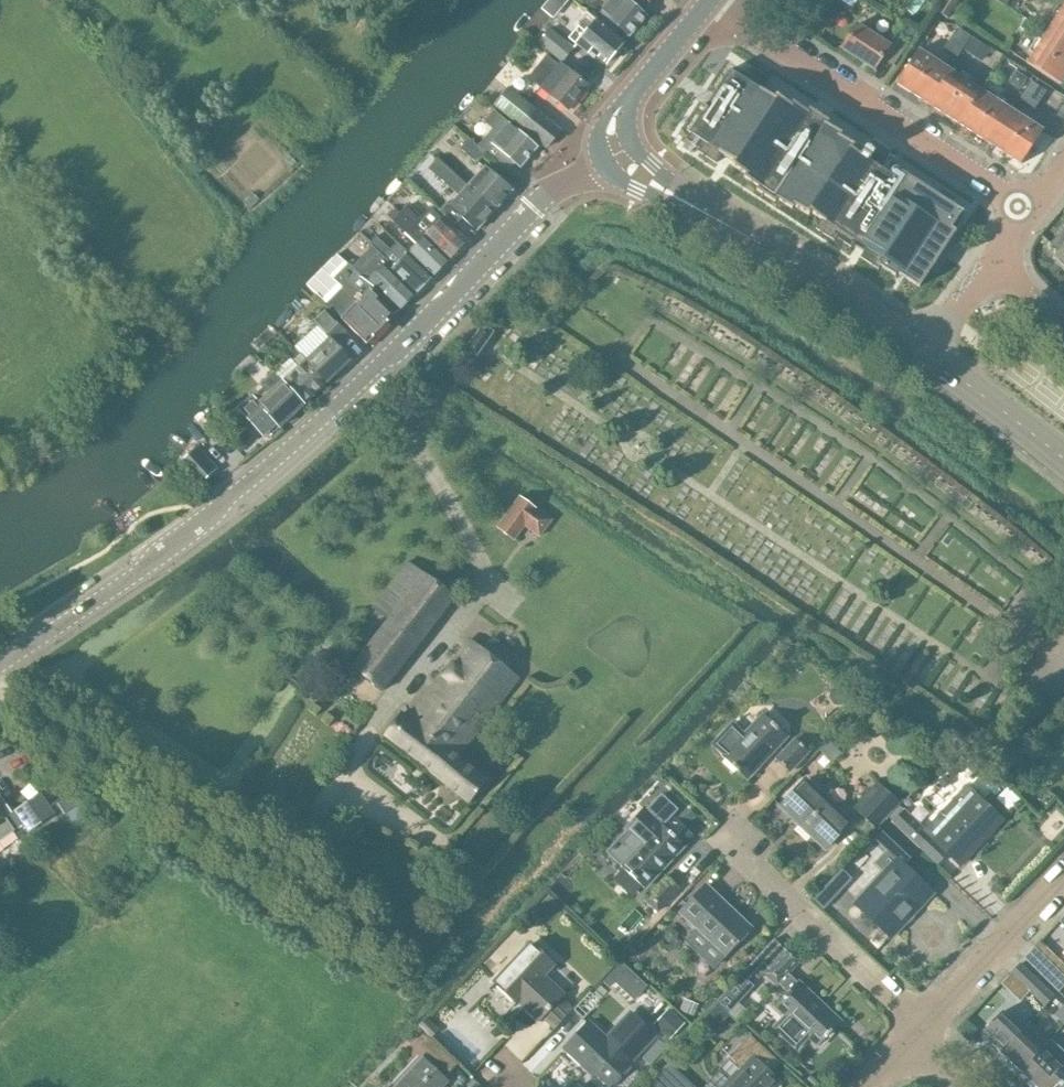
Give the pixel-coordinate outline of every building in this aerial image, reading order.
[(601,14),(603,16),(600,19),(616,33),(619,29),(628,37),(645,17),(626,0),(612,0),(612,1),(601,14)] [(935,10),(946,18),(958,0),(942,0),(935,10)] [(1024,63),(1058,85),(1063,76),(1063,1),(1024,63)] [(537,30),(531,37),(561,62),(572,49),(576,45),(592,58),(594,56),(604,65),(623,43),(585,12),(574,26),(577,28),(570,36),(565,43),(550,30),(545,36),(537,30)] [(855,24),(840,47),(872,68),(880,56),(890,64),(904,43),(892,35),(886,44),(855,24)] [(957,27),(949,40),(962,48),(970,36),(957,27)] [(972,38),(965,50),(981,60),(989,48),(972,38)] [(978,91),(916,50),(894,83),(957,124),(978,91)] [(587,87),(547,55),(528,79),(567,111),(587,87)] [(708,110),(685,146),(716,166),(722,157),(734,164),(731,167),(747,178),(745,180),(760,190),(758,192),(776,204),(778,201),(793,210),(794,208),(809,217),(811,214),(822,221),(817,230),(835,242),(837,239),(851,248),(852,248),(854,245),(865,252),(861,258),(880,270),(882,267),(897,277),(899,274),(919,287),(919,286),(920,286),(919,285),(931,265),(932,266),(933,265),(931,264),(936,257),(938,258),(943,250),(941,249),(953,231),(955,232),(956,230),(951,227),(963,211),(951,203),(938,195),(914,179),(915,177),(870,148),(863,159),(852,151),(854,148),(851,146),(839,139),(841,136),(827,126),(829,123),(810,111),(808,114),(794,105),(792,108),(777,98),(774,102),(763,94),(769,84),(748,71),(719,117),(708,110)] [(1016,71),(1009,82),(1020,89),(1027,78),(1016,71)] [(1031,81),(1028,85),(1043,95),(1046,91),(1031,81)] [(494,106),(546,148),(560,130),(508,88),(494,106)] [(978,91),(957,124),(1020,164),(1041,132),(1031,125),(1035,120),(1022,112),(1018,117),(978,91)] [(492,128),(478,146),(494,159),(500,151),(515,164),(520,168),(538,147),(494,110),(484,122),(492,128)] [(471,143),(467,140),(460,148),(477,163),(484,154),(471,143)] [(493,211),(467,188),(435,160),(428,168),(459,196),(450,207),(445,203),(439,210),(428,200),(424,205),(437,216),(440,212),(454,224),(460,217),(476,230),(493,211)] [(484,167),(467,188),(493,211),(512,191),(484,167)] [(421,234),(447,260),(465,242),(441,219),(432,229),(408,206),(400,214),(403,217),(407,221),(421,234)] [(430,277),(447,260),(421,234),(407,221),(403,217),(400,214),(393,221),(417,244),(407,254),(430,277)] [(1052,243),(1061,252),(1057,257),(1063,263),(1063,230),(1052,243)] [(407,254),(402,259),(375,235),(368,242),(373,247),(372,248),(390,265),(387,268),(413,294),(430,277),(407,254)] [(372,248),(352,266),(397,311),(413,294),(387,268),(390,265),(372,248)] [(365,343),(397,311),(352,266),(347,261),(332,278),(340,286),(325,302),(341,318),(340,318),(365,343)] [(316,327),(295,347),(296,348),(300,353),(306,359),(304,361),(325,384),(349,361),(336,347),(347,336),(324,312),(312,323),(316,327)] [(481,327),(463,352),(474,359),(492,334),(481,327)] [(291,358),(275,373),(283,381),(280,383),(301,406),(325,384),(304,361),(306,359),(300,353),(293,360),(291,358)] [(254,399),(239,412),(263,437),(276,425),(278,427),(301,406),(280,383),(283,381),(275,373),(274,372),(273,372),(249,394),(254,399)] [(211,414),(200,424),(211,436),(221,426),(211,414)] [(275,427),(265,436),(271,443),(281,433),(275,427)] [(197,447),(179,463),(199,485),(217,468),(197,447)] [(520,496),(495,528),(513,541),(524,527),(539,538),(552,521),(520,496)] [(389,620),(353,667),(383,691),(455,597),(409,562),(374,609),(389,620)] [(484,650),(471,640),(409,720),(402,714),(387,734),(433,770),(432,773),(470,802),(487,780),(458,757),(520,678),(508,669),(517,657),(493,639),(484,650)] [(728,730),(720,738),(719,743),(720,748),(727,754),(724,757),(746,778),(787,735),(765,713),(744,735),(738,729),(733,727),(728,730)] [(783,767),(788,772),(808,751),(795,739),(776,760),(783,767)] [(68,767),(53,777),(67,796),(57,802),(73,824),(97,805),(68,767)] [(807,779),(781,806),(825,848),(850,820),(807,779)] [(864,805),(858,812),(864,817),(875,827),(899,802),(878,781),(860,800),(864,805)] [(26,825),(29,830),(55,813),(41,794),(27,804),(8,817),(0,804),(0,842),(26,825)] [(661,795),(607,853),(643,887),(684,844),(663,824),(677,809),(661,795)] [(955,798),(924,830),(933,840),(948,853),(960,864),(1001,820),(1000,819),(1002,816),(1002,813),(989,801),(986,801),(983,804),(974,796),(964,807),(955,798)] [(904,811),(893,822),(923,850),(933,840),(924,830),(904,811)] [(885,873),(856,904),(867,914),(867,919),(873,925),(878,925),(892,938),(893,937),(892,936),(905,924),(909,924),(915,918),(915,913),(923,904),(924,905),(934,894),(902,864),(909,857),(914,851),(889,828),(879,839),(889,848),(875,863),(885,873)] [(129,863),(113,879),(121,887),(137,872),(129,863)] [(646,900),(659,912),(664,917),(685,892),(675,883),(667,876),(646,900)] [(829,884),(820,893),(830,903),(839,894),(829,884)] [(706,885),(680,912),(691,922),(699,929),(688,941),(700,953),(711,941),(724,953),(750,926),(706,885)] [(1052,929),(1063,941),(1063,916),(1052,929)] [(776,941),(758,960),(767,968),(784,949),(778,944),(776,941)] [(531,943),(495,981),(517,1002),(519,1000),(539,1018),(541,1015),(555,1029),(573,1009),(559,996),(562,994),(542,975),(553,963),(531,943)] [(10,954),(0,944),(0,965),(10,954)] [(1049,982),(1058,991),(1063,985),(1063,978),(1048,963),(1049,962),(1034,947),(1024,958),(1049,982)] [(787,948),(764,972),(778,985),(778,984),(788,993),(776,1005),(788,1016),(777,1028),(798,1048),(809,1036),(819,1045),(841,1023),(798,982),(791,975),(788,973),(800,961),(787,948)] [(622,962),(604,981),(610,987),(615,982),(634,999),(647,986),(622,962)] [(1019,963),(1010,972),(1026,987),(1044,1005),(1053,996),(1034,978),(1019,963)] [(741,975),(716,1001),(729,1012),(754,985),(741,975)] [(694,1016),(698,1004),(684,999),(680,1011),(694,1016)] [(1063,1024),(1063,1005),(1054,1015),(1063,1025),(1063,1024)] [(668,1009),(654,1025),(669,1039),(684,1023),(668,1009)] [(981,1034),(1000,1053),(1022,1030),(1002,1011),(981,1034)] [(653,1036),(631,1014),(606,1040),(587,1022),(564,1047),(588,1070),(591,1068),(609,1085),(630,1062),(629,1061),(653,1036)] [(707,1014),(697,1025),(710,1036),(720,1025),(707,1014)] [(426,1017),(418,1025),(431,1037),(439,1029),(426,1017)] [(1000,1053),(1020,1072),(1041,1049),(1022,1030),(1000,1053)] [(430,1037),(422,1046),(449,1072),(457,1063),(430,1037)] [(724,1086),(773,1086),(778,1082),(767,1071),(775,1062),(750,1039),(742,1047),(730,1059),(742,1069),(724,1086)] [(659,1040),(642,1058),(650,1065),(667,1047),(659,1040)] [(1035,1086),(1042,1086),(1060,1067),(1041,1049),(1020,1072),(1035,1086)] [(422,1058),(395,1086),(396,1086),(441,1086),(447,1081),(422,1058)] [(659,1072),(675,1086),(695,1086),(668,1062),(659,1072)] [(1060,1067),(1042,1086),(1063,1086),(1063,1063),(1060,1067)] [(659,1072),(650,1082),(655,1086),(675,1086),(659,1072)]
